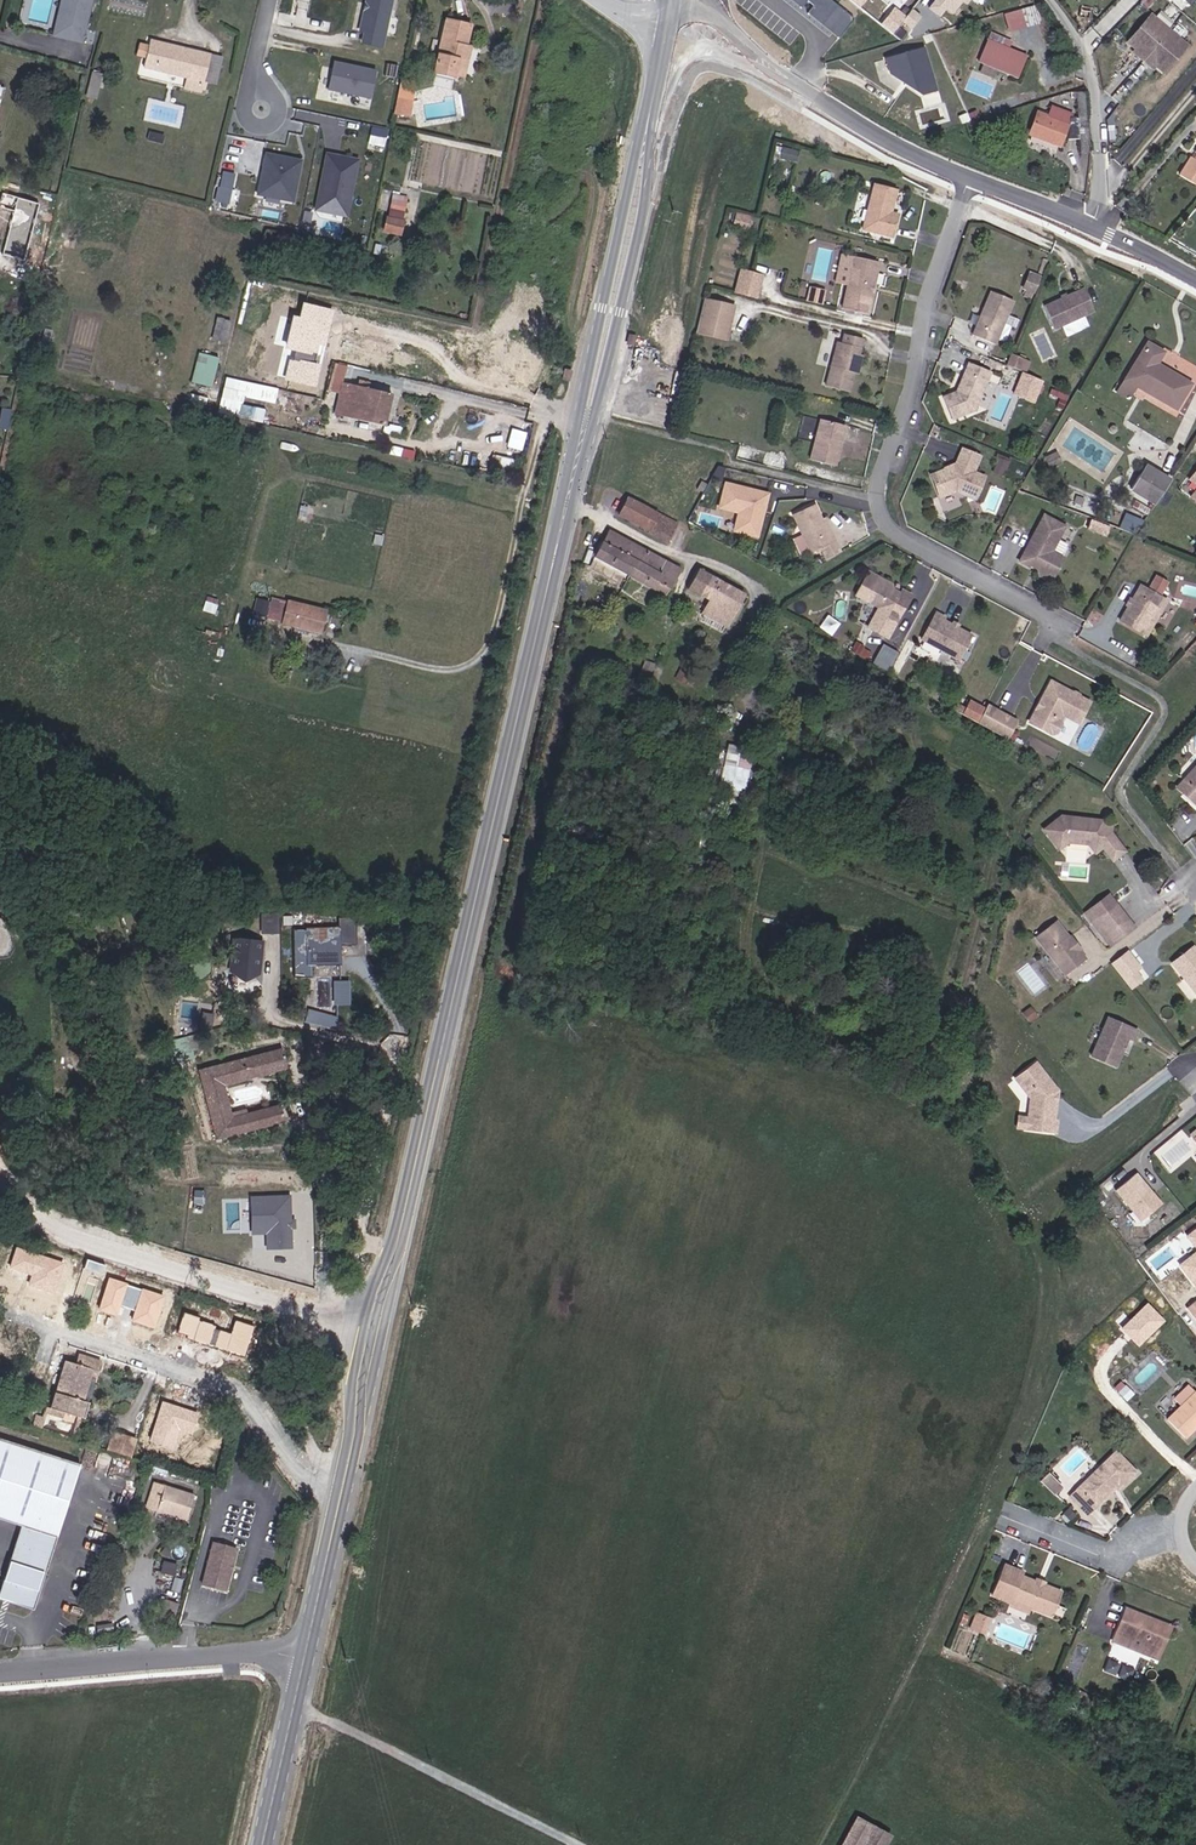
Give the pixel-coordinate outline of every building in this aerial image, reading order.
[(83,44),(94,0),(60,0),(51,36),(83,44)] [(394,0),(367,0),(358,41),(385,46),(394,0)] [(811,1),(805,9),(830,29),(846,10),(833,0),(809,0),(811,1)] [(927,5),(938,14),(944,6),(951,11),(960,0),(932,0),(927,5)] [(1009,30),(1041,22),(1036,3),(1004,12),(1009,30)] [(1188,37),(1153,4),(1128,30),(1139,41),(1142,37),(1155,50),(1154,51),(1152,54),(1163,64),(1188,37)] [(903,16),(892,7),(879,22),(890,31),(900,18),(903,16)] [(835,34),(851,15),(846,10),(830,29),(835,34)] [(473,25),(448,19),(438,70),(457,74),(458,70),(469,72),(473,47),(469,47),(473,25)] [(977,58),(980,59),(977,67),(989,73),(993,64),(989,63),(1004,69),(1014,74),(1024,53),(1008,46),(1012,37),(1002,33),(993,29),(989,27),(988,31),(987,35),(977,58)] [(154,67),(195,77),(201,51),(160,42),(151,39),(145,65),(154,67)] [(884,54),(887,69),(918,91),(933,87),(922,45),(884,54)] [(207,80),(213,54),(201,51),(195,77),(207,80)] [(377,70),(335,60),(328,90),(369,100),(377,70)] [(437,72),(434,80),(451,86),(454,78),(437,72)] [(105,76),(94,73),(90,93),(100,96),(105,76)] [(973,103),(961,106),(966,124),(978,120),(973,103)] [(1051,111),(1041,107),(1031,134),(1060,144),(1070,115),(1052,108),(1051,111)] [(385,145),(388,127),(372,125),(369,142),(385,145)] [(663,146),(660,157),(666,160),(669,148),(663,146)] [(1181,167),(1195,179),(1195,148),(1181,167)] [(304,159),(266,151),(256,193),(294,202),(304,159)] [(359,159),(327,152),(314,212),(346,219),(359,159)] [(217,201),(230,203),(236,172),(223,169),(217,201)] [(903,189),(880,182),(866,227),(896,235),(902,213),(896,211),(903,189)] [(391,192),(385,232),(403,234),(409,194),(391,192)] [(20,198),(5,261),(27,267),(42,204),(20,198)] [(747,229),(751,214),(737,211),(733,225),(747,229)] [(881,260),(857,253),(844,305),(869,313),(881,260)] [(757,296),(763,275),(745,270),(739,291),(757,296)] [(1035,293),(1042,274),(1030,270),(1024,289),(1035,293)] [(809,285),(807,300),(824,302),(827,288),(809,285)] [(1003,343),(1022,300),(1000,290),(992,309),(993,312),(991,316),(989,315),(981,333),(1003,343)] [(1101,313),(1092,290),(1051,305),(1060,328),(1101,313)] [(737,305),(705,297),(696,334),(729,342),(737,305)] [(323,356),(335,310),(298,300),(286,346),(323,356)] [(227,341),(231,319),(217,316),(213,338),(227,341)] [(844,339),(840,338),(828,383),(851,389),(857,363),(863,361),(864,352),(862,351),(866,336),(847,330),(844,339)] [(1146,330),(1122,365),(1134,373),(1177,397),(1189,376),(1156,356),(1163,341),(1146,330)] [(198,352),(193,382),(215,385),(219,355),(198,352)] [(1012,363),(1026,369),(1031,372),(1035,362),(1030,360),(1016,354),(1012,363)] [(320,366),(290,360),(286,380),(315,387),(320,366)] [(971,362),(961,391),(946,397),(955,419),(978,410),(992,369),(971,362)] [(1124,389),(1134,373),(1122,365),(1112,381),(1124,389)] [(1023,370),(1014,393),(1036,402),(1045,380),(1023,370)] [(276,402),(279,386),(226,375),(218,411),(263,421),(266,408),(244,404),(245,396),(276,402)] [(344,414),(350,384),(346,383),(340,413),(344,414)] [(344,414),(387,423),(393,393),(350,384),(344,414)] [(6,410),(9,397),(0,396),(0,408),(6,410)] [(850,426),(825,419),(815,457),(839,464),(850,426)] [(964,447),(958,463),(933,472),(941,494),(958,488),(978,495),(986,475),(974,470),(981,454),(964,447)] [(770,451),(768,465),(784,468),(786,453),(770,451)] [(1158,501),(1172,478),(1147,463),(1134,487),(1158,501)] [(1081,479),(1080,469),(1066,470),(1066,481),(1081,479)] [(772,492),(725,481),(718,510),(737,515),(733,531),(761,538),(772,492)] [(802,498),(805,488),(789,483),(786,494),(802,498)] [(661,517),(628,501),(622,518),(678,548),(688,527),(663,513),(661,517)] [(828,529),(810,502),(791,515),(814,551),(837,536),(831,527),(828,529)] [(1123,507),(1120,523),(1139,528),(1141,521),(1143,511),(1134,509),(1123,507)] [(1039,566),(1040,572),(1052,579),(1066,555),(1055,549),(1065,524),(1046,513),(1021,562),(1030,567),(1031,562),(1039,566)] [(627,573),(643,545),(608,526),(595,555),(627,573)] [(643,545),(627,573),(665,595),(681,566),(643,545)] [(1039,566),(1031,562),(1030,567),(1040,572),(1039,566)] [(712,576),(696,567),(692,575),(687,589),(693,592),(701,595),(712,576)] [(896,582),(883,575),(881,578),(870,597),(883,605),(871,624),(892,636),(916,594),(909,590),(905,597),(898,592),(894,585),(896,582)] [(703,612),(734,627),(750,597),(712,576),(701,595),(708,599),(703,612)] [(1170,600),(1143,584),(1121,621),(1148,637),(1170,600)] [(283,620),(287,602),(257,595),(253,613),(283,620)] [(290,598),(283,622),(323,634),(331,610),(290,598)] [(948,614),(940,609),(923,637),(961,658),(976,633),(947,617),(948,614)] [(870,652),(861,648),(863,646),(854,641),(849,651),(865,660),(870,652)] [(884,642),(873,661),(890,670),(900,651),(884,642)] [(653,664),(656,656),(647,652),(641,671),(649,674),(653,664)] [(1058,680),(1035,720),(1056,733),(1062,732),(1065,725),(1065,719),(1068,713),(1085,723),(1097,702),(1058,680)] [(971,696),(963,715),(1012,738),(1020,719),(971,696)] [(729,745),(719,784),(747,791),(756,751),(729,745)] [(1195,784),(1187,791),(1195,802),(1195,772),(1190,777),(1195,784)] [(1195,784),(1190,777),(1182,784),(1187,791),(1195,784)] [(1096,852),(1106,845),(1117,836),(1104,819),(1062,816),(1046,829),(1062,850),(1070,843),(1089,842),(1096,852)] [(1106,845),(1116,859),(1127,849),(1117,836),(1106,845)] [(1126,914),(1115,900),(1095,915),(1107,930),(1126,914)] [(280,912),(262,912),(262,931),(280,931),(280,912)] [(1114,939),(1134,924),(1126,914),(1107,930),(1114,939)] [(295,928),(295,975),(314,975),(314,964),(343,963),(343,942),(356,942),(355,917),(339,917),(339,925),(323,925),(323,917),(306,917),(306,927),(295,928)] [(1039,937),(1070,975),(1090,960),(1083,951),(1072,938),(1059,922),(1039,937)] [(1072,938),(1083,951),(1091,945),(1081,932),(1072,938)] [(233,935),(229,975),(261,978),(265,938),(233,935)] [(1176,963),(1195,988),(1195,946),(1176,963)] [(1125,970),(1134,963),(1128,956),(1119,963),(1125,970)] [(351,1002),(351,979),(335,979),(334,1001),(351,1002)] [(1041,1011),(1034,1001),(1026,1006),(1033,1017),(1041,1011)] [(202,1029),(212,1030),(214,1013),(203,1012),(202,1029)] [(1139,1027),(1109,1013),(1093,1051),(1118,1064),(1129,1035),(1134,1037),(1139,1027)] [(292,1061),(286,1040),(203,1062),(220,1131),(289,1114),(285,1097),(237,1109),(228,1077),(292,1061)] [(1016,1126),(1027,1127),(1058,1132),(1059,1121),(1056,1121),(1061,1092),(1039,1063),(1023,1076),(1038,1095),(1034,1117),(1028,1116),(1018,1114),(1016,1126)] [(1195,1148),(1195,1147),(1180,1128),(1154,1150),(1171,1170),(1195,1148)] [(1164,1204),(1137,1171),(1113,1191),(1140,1223),(1164,1204)] [(294,1194),(253,1194),(252,1233),(267,1233),(267,1248),(293,1249),(294,1194)] [(1187,1237),(1195,1248),(1195,1229),(1187,1237)] [(1179,1266),(1195,1286),(1195,1253),(1179,1266)] [(1166,1322),(1147,1303),(1122,1328),(1141,1347),(1166,1322)] [(76,1364),(99,1371),(104,1356),(82,1349),(76,1364)] [(76,1364),(63,1359),(51,1406),(89,1417),(94,1398),(85,1396),(91,1375),(97,1376),(99,1371),(76,1364)] [(1180,1404),(1167,1420),(1187,1437),(1195,1427),(1195,1387),(1194,1389),(1187,1383),(1173,1399),(1180,1404)] [(1139,1393),(1132,1386),(1125,1393),(1132,1400),(1139,1393)] [(134,1460),(139,1442),(114,1435),(109,1453),(134,1460)] [(23,1522),(13,1561),(51,1570),(82,1461),(0,1437),(0,1516),(23,1522)] [(1136,1469),(1116,1451),(1074,1496),(1091,1511),(1113,1487),(1117,1490),(1136,1469)] [(205,1495),(164,1481),(156,1507),(196,1520),(205,1495)] [(213,1538),(201,1584),(227,1591),(240,1546),(213,1538)] [(51,1570),(13,1561),(4,1596),(41,1607),(51,1570)] [(1023,1576),(1015,1601),(1067,1620),(1070,1612),(1059,1608),(1065,1591),(1023,1576)] [(157,1612),(163,1616),(170,1620),(180,1603),(167,1595),(157,1612)] [(1127,1603),(1120,1628),(1116,1641),(1146,1653),(1163,1659),(1170,1639),(1166,1638),(1170,1627),(1173,1619),(1149,1610),(1127,1603)] [(970,1628),(986,1633),(991,1616),(976,1610),(970,1628)] [(159,1622),(166,1626),(170,1620),(163,1616),(159,1622)] [(1111,1644),(1103,1671),(1130,1680),(1138,1653),(1111,1644)] [(870,1834),(864,1844),(896,1844),(870,1834)]
